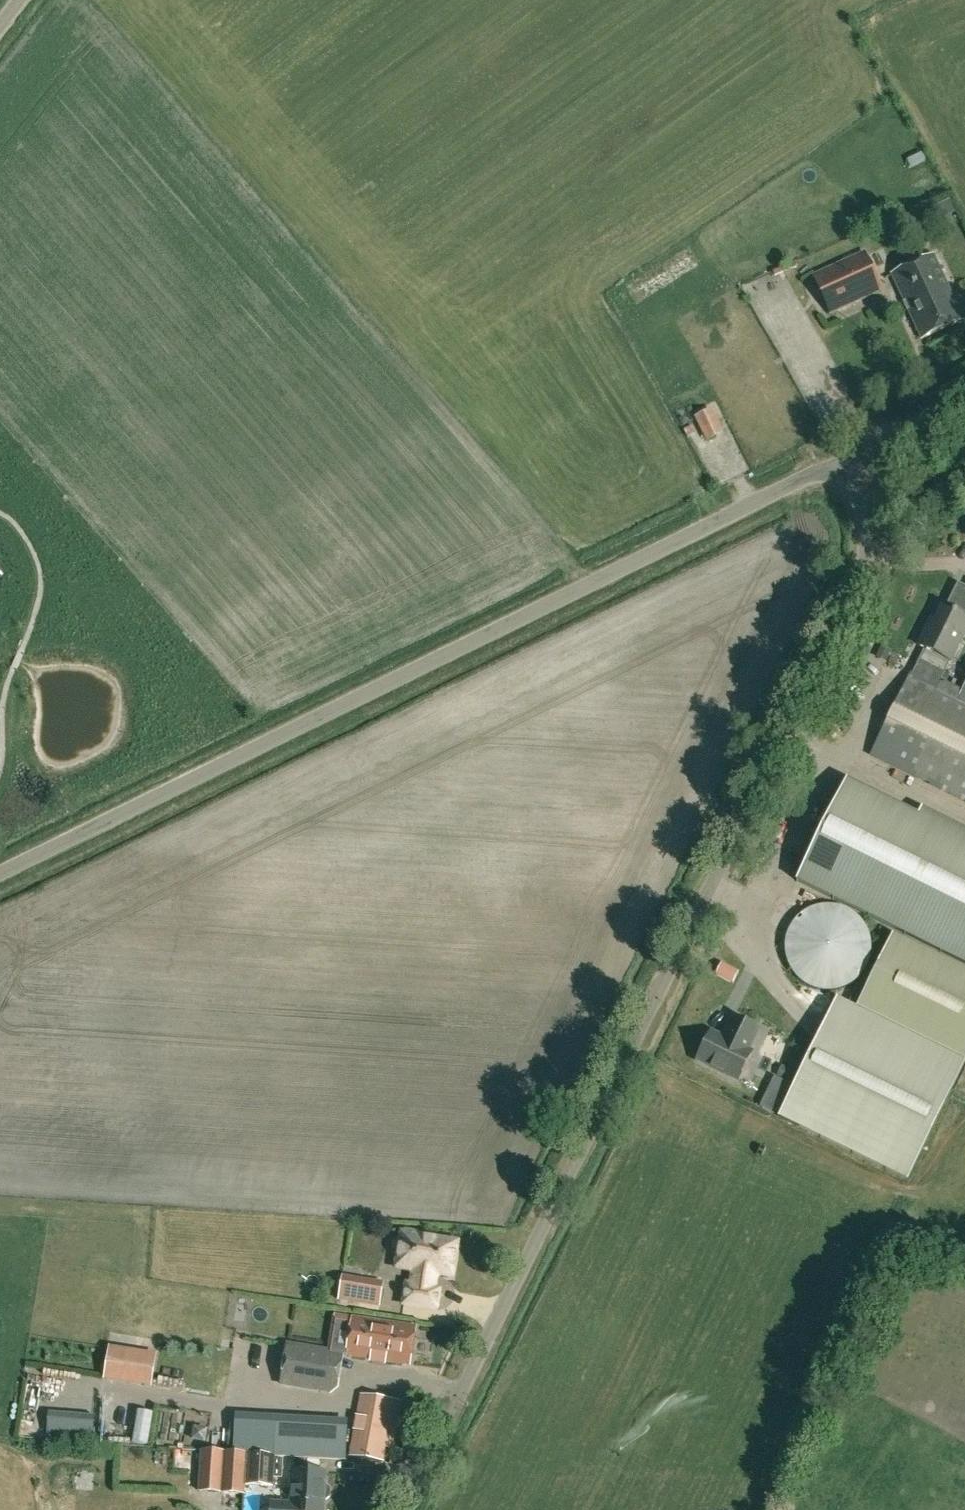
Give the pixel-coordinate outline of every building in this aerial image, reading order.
[(830,313),(882,290),(864,252),(813,275),(830,313)] [(922,338),(963,319),(933,254),(892,273),(922,338)] [(698,418),(708,438),(720,432),(713,416),(711,412),(698,418)] [(952,649),(964,627),(964,603),(950,594),(926,634),(952,649)] [(872,754),(964,800),(964,684),(963,689),(946,681),(939,682),(937,685),(912,672),(872,754)] [(857,727),(864,720),(851,706),(843,713),(857,727)] [(919,816),(847,780),(797,881),(964,964),(964,899),(896,864),(919,816)] [(786,936),(785,947),(786,958),(790,968),(797,977),(806,985),(817,988),(828,990),(839,988),(849,985),(858,977),(866,968),(869,958),(871,947),(869,936),(865,925),(858,916),(849,910),(839,905),(828,904),(817,905),(806,910),(797,916),(791,925),(786,936)] [(857,1006),(837,997),(779,1116),(908,1179),(964,1062),(964,968),(892,933),(857,1006)] [(732,983),(738,972),(721,963),(715,975),(732,983)] [(759,1028),(735,1017),(724,1038),(711,1032),(698,1059),(739,1080),(753,1052),(748,1050),(759,1028)] [(433,1288),(435,1273),(452,1276),(458,1241),(419,1235),(419,1232),(404,1229),(404,1233),(402,1232),(397,1259),(405,1260),(403,1268),(415,1269),(412,1284),(407,1283),(404,1304),(437,1309),(440,1289),(433,1288)] [(368,1280),(368,1281),(367,1287),(342,1283),(340,1297),(380,1303),(383,1283),(368,1280)] [(410,1364),(416,1325),(353,1315),(347,1353),(347,1354),(410,1364)] [(347,1353),(327,1350),(288,1344),(281,1383),(341,1393),(347,1354),(347,1353)] [(106,1377),(130,1381),(135,1353),(110,1349),(106,1377)] [(145,1366),(162,1364),(161,1352),(144,1353),(145,1366)] [(394,1449),(402,1402),(361,1395),(351,1455),(382,1461),(385,1447),(394,1449)] [(274,1454),(345,1459),(347,1429),(275,1424),(273,1454),(274,1454)] [(274,1454),(273,1454),(201,1450),(199,1491),(244,1493),(244,1483),(272,1485),(274,1454)] [(326,1472),(294,1470),(292,1503),(272,1502),(271,1509),(323,1509),(324,1499),(327,1499),(330,1496),(331,1488),(328,1485),(325,1485),(326,1472)]
